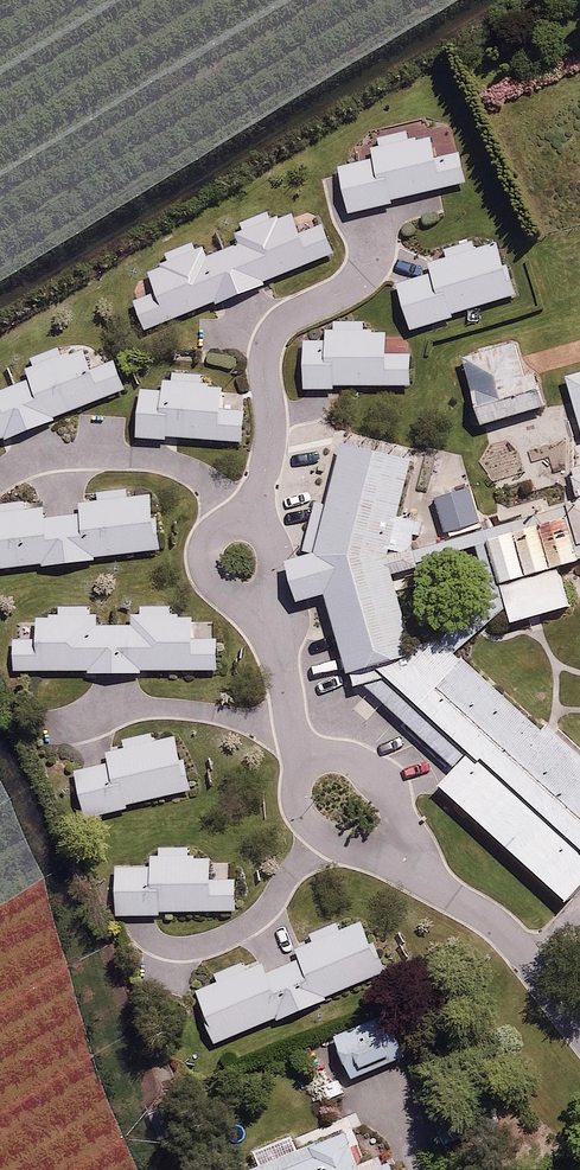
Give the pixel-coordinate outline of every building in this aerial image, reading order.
[(330,173),(340,221),(385,210),(384,207),(459,189),(452,158),(427,164),(423,143),(410,146),(409,143),(401,145),(400,137),(370,145),(372,153),(363,154),(365,165),(330,173)] [(257,289),(328,260),(316,231),(292,239),(286,220),(273,225),(272,222),(264,225),(261,218),(233,229),(236,237),(228,240),(232,250),(199,262),(195,253),(188,256),(185,249),(157,260),(159,267),(151,270),(152,273),(139,278),(146,299),(124,307),(135,337),(207,309),(208,312),(258,292),(257,289)] [(389,290),(403,337),(446,324),(445,321),(509,302),(500,271),(496,272),(489,249),(468,255),(465,247),(436,256),(439,264),(420,269),(423,280),(389,290)] [(297,347),(298,395),(403,392),(402,360),(379,361),(378,339),(366,339),(366,336),(357,336),(357,327),(327,328),(327,337),(318,337),(319,347),(297,347)] [(503,352),(452,367),(472,433),(531,416),(521,382),(513,384),(503,352)] [(118,398),(105,367),(83,375),(75,356),(63,360),(62,358),(54,361),(51,354),(23,365),(26,372),(17,376),(22,386),(0,395),(0,444),(118,398)] [(553,386),(571,446),(579,444),(579,378),(553,386)] [(132,395),(129,444),(159,446),(159,444),(235,449),(238,416),(213,415),(216,394),(201,393),(202,389),(193,389),(193,381),(165,379),(163,387),(155,387),(153,397),(132,395)] [(306,560),(276,568),(290,609),(317,602),(340,680),(343,679),(347,693),(356,691),(447,775),(431,792),(560,909),(579,887),(579,768),(540,731),(534,738),(426,642),(407,655),(386,581),(410,574),(404,552),(410,527),(391,523),(405,466),(333,450),(319,512),(309,510),(297,557),(306,560)] [(576,548),(579,547),(579,471),(546,481),(559,524),(481,547),(504,633),(564,616),(550,574),(579,566),(579,559),(576,548)] [(464,495),(429,506),(440,541),(475,530),(464,495)] [(154,557),(150,525),(146,525),(144,500),(121,504),(121,496),(91,499),(92,508),(72,510),(73,521),(39,525),(38,514),(19,517),(18,508),(0,510),(0,576),(154,557)] [(5,646),(4,678),(81,678),(81,681),(136,681),(136,678),(213,678),(212,645),(187,644),(187,624),(174,625),(174,621),(166,621),(166,613),(135,613),(135,621),(126,621),(125,632),(92,632),(91,621),(83,622),(83,613),(53,613),(53,621),(43,622),(43,625),(30,625),(29,646),(5,646)] [(61,778),(73,823),(179,795),(164,739),(93,758),(96,768),(61,778)] [(109,924),(230,921),(229,885),(210,886),(205,886),(205,865),(189,865),(189,862),(183,862),(183,854),(153,855),(152,863),(144,863),(144,871),(108,872),(109,924)] [(250,968),(184,996),(209,1053),(376,981),(352,924),(281,954),(286,967),(256,980),(250,968)] [(382,1022),(327,1043),(345,1088),(400,1066),(382,1022)] [(337,1136),(258,1169),(351,1169),(337,1136)]
